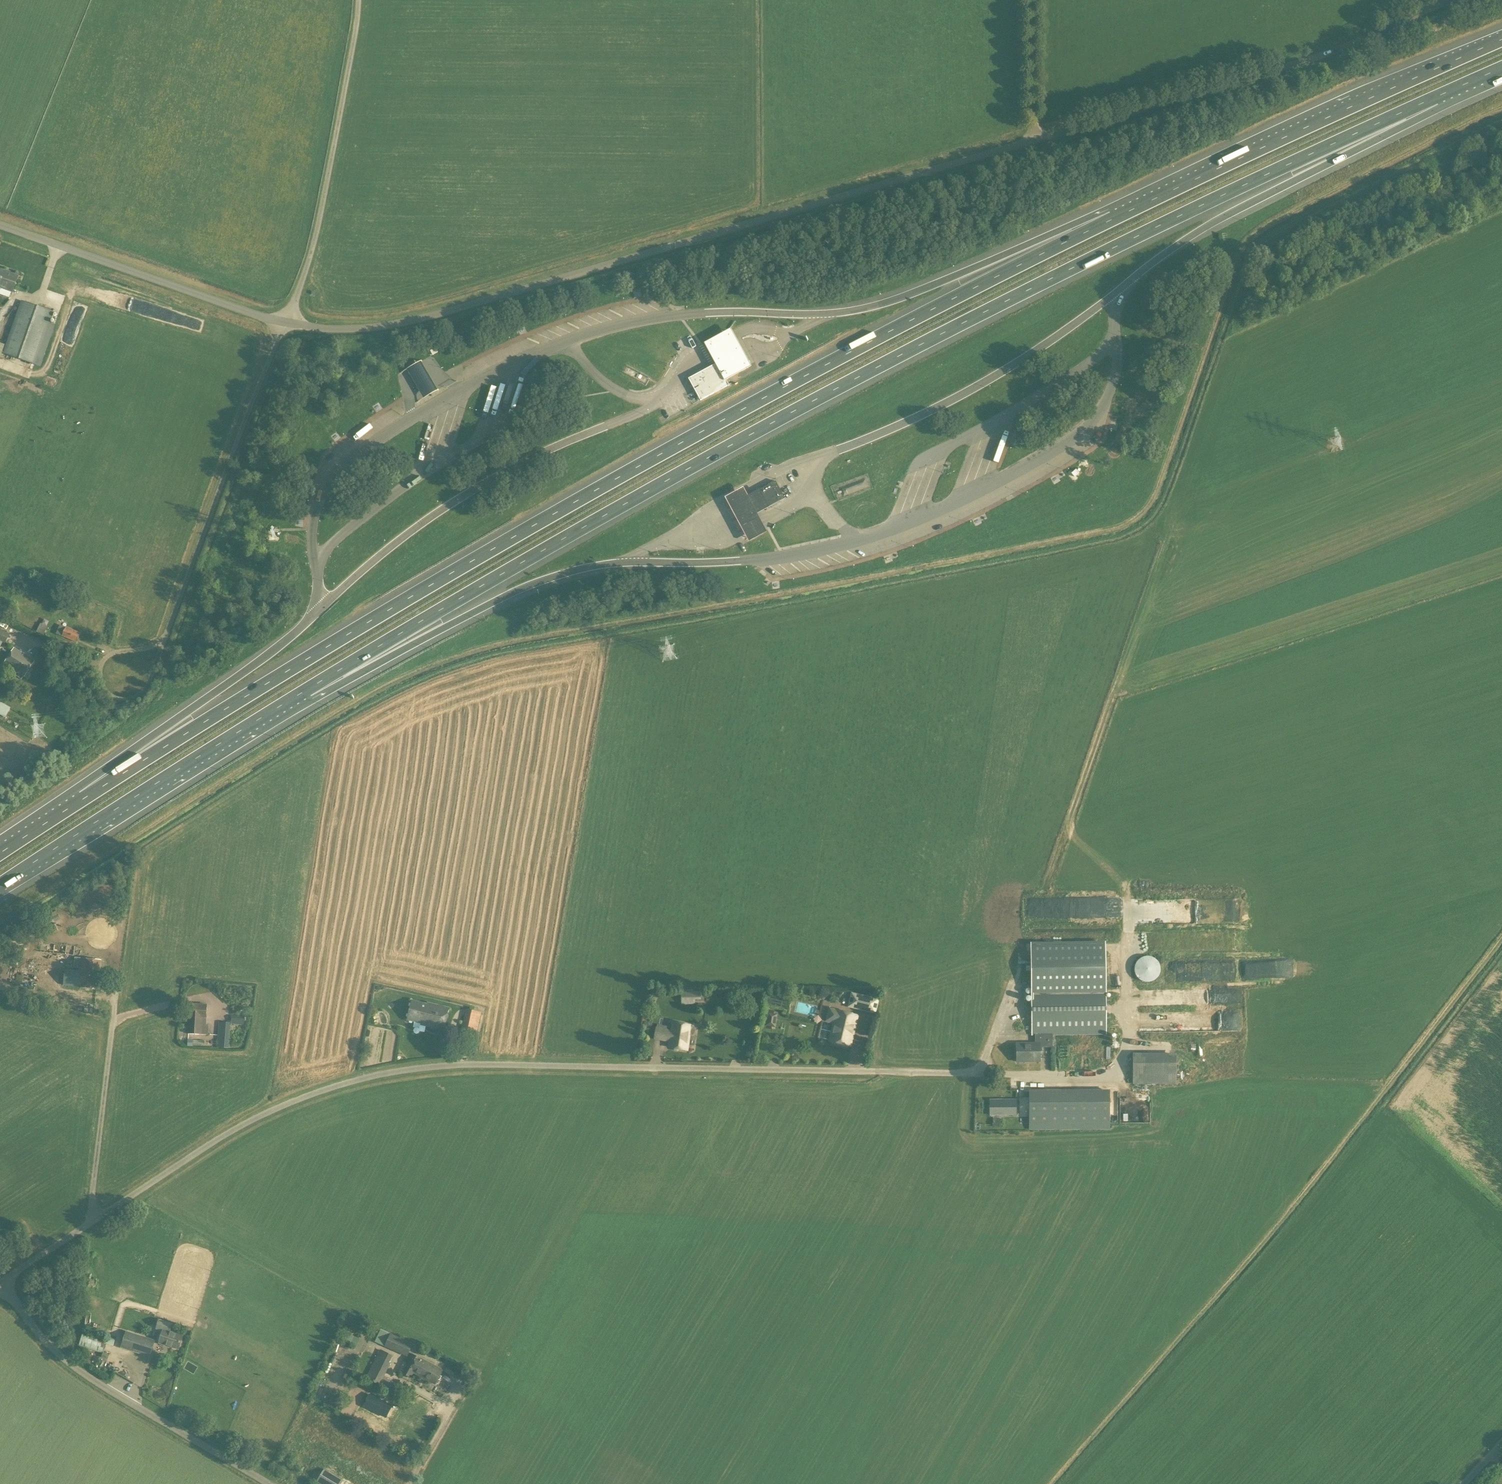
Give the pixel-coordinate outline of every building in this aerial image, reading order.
[(0,270),(0,287),(13,292),(18,276),(0,270)] [(55,325),(50,324),(53,313),(21,300),(3,353),(37,365),(41,366),(55,325)] [(551,334),(566,328),(564,324),(550,329),(551,334)] [(732,329),(706,343),(728,382),(753,368),(732,329)] [(421,362),(407,370),(424,399),(438,391),(421,362)] [(716,364),(688,379),(700,401),(728,386),(729,386),(717,363),(716,363),(716,364)] [(517,404),(523,377),(517,376),(511,403),(517,404)] [(458,433),(463,406),(457,405),(452,432),(458,433)] [(440,436),(445,438),(454,413),(449,411),(440,436)] [(1111,420),(1093,436),(1107,451),(1124,434),(1111,420)] [(423,457),(431,431),(425,430),(417,455),(423,457)] [(775,481),(758,491),(767,508),(784,499),(775,481)] [(744,489),(726,499),(749,542),(750,543),(768,534),(765,528),(757,513),(766,508),(757,491),(748,496),(744,489)] [(36,632),(43,636),(48,627),(40,623),(36,632)] [(60,626),(56,634),(76,642),(81,633),(66,627),(66,628),(60,626)] [(5,643),(10,634),(0,629),(0,640),(5,643)] [(34,662),(14,649),(4,663),(24,676),(34,662)] [(0,702),(0,715),(5,718),(11,708),(0,702)] [(1142,957),(1140,959),(1138,961),(1136,963),(1135,965),(1135,967),(1134,969),(1134,971),(1135,973),(1136,976),(1138,978),(1139,979),(1141,981),(1142,981),(1145,982),(1147,983),(1149,983),(1151,982),(1154,981),(1156,979),(1157,978),(1159,976),(1160,974),(1161,971),(1161,970),(1160,967),(1160,965),(1159,963),(1157,961),(1155,959),(1154,958),(1153,957),(1150,957),(1148,956),(1146,956),(1145,957),(1142,957)] [(99,972),(101,961),(66,958),(63,985),(78,987),(97,989),(99,972)] [(1032,1036),(1036,1036),(1036,1044),(1016,1044),(1017,1062),(1040,1061),(1040,1047),(1053,1047),(1052,1036),(1106,1035),(1105,984),(1031,985),(1032,1036)] [(681,1005),(695,1004),(695,1000),(701,1000),(700,991),(699,991),(699,988),(682,988),(682,991),(681,991),(681,1005)] [(874,1005),(849,999),(846,1010),(871,1016),(874,1005)] [(448,1009),(427,1003),(426,1005),(412,1001),(407,1020),(421,1024),(420,1025),(443,1031),(444,1027),(448,1009)] [(210,1026),(208,1026),(208,1005),(190,1005),(188,1034),(210,1035),(210,1026)] [(473,1011),(466,1009),(465,1015),(460,1032),(475,1037),(481,1014),(473,1011)] [(846,1014),(830,1010),(828,1019),(836,1021),(831,1041),(849,1046),(856,1016),(846,1014)] [(231,1023),(231,1024),(245,1025),(245,1017),(231,1016),(231,1023)] [(778,1016),(769,1016),(769,1027),(778,1027),(778,1016)] [(230,1022),(219,1022),(217,1048),(228,1048),(230,1022)] [(686,1050),(688,1034),(691,1035),(694,1033),(695,1029),(693,1027),(673,1024),(672,1031),(657,1028),(655,1039),(656,1039),(670,1041),(669,1047),(686,1050)] [(822,1030),(821,1037),(829,1039),(830,1031),(822,1030)] [(1176,1085),(1176,1054),(1132,1054),(1133,1084),(1152,1084),(1176,1085)] [(1109,1126),(1109,1094),(1029,1095),(1029,1131),(1109,1130),(1109,1126)] [(990,1101),(990,1116),(1016,1115),(1016,1100),(990,1101)] [(344,1323),(357,1328),(359,1324),(346,1318),(344,1323)] [(183,1336),(171,1333),(173,1323),(158,1319),(157,1325),(156,1329),(163,1331),(159,1343),(169,1346),(179,1349),(183,1336)] [(442,1371),(441,1370),(444,1363),(432,1357),(434,1353),(413,1344),(380,1329),(377,1337),(375,1342),(407,1357),(409,1353),(412,1355),(402,1374),(410,1378),(413,1372),(435,1384),(442,1371)] [(344,1331),(341,1339),(356,1346),(359,1338),(344,1331)] [(155,1342),(126,1333),(121,1349),(150,1357),(155,1342)] [(103,1352),(107,1340),(88,1334),(84,1347),(103,1352)] [(367,1379),(379,1386),(378,1389),(388,1394),(393,1384),(383,1379),(390,1363),(389,1363),(393,1356),(381,1350),(378,1356),(377,1357),(367,1379)] [(369,1394),(363,1407),(386,1418),(392,1406),(369,1394)] [(320,1483),(341,1483),(343,1480),(324,1469),(316,1482),(320,1483)]
